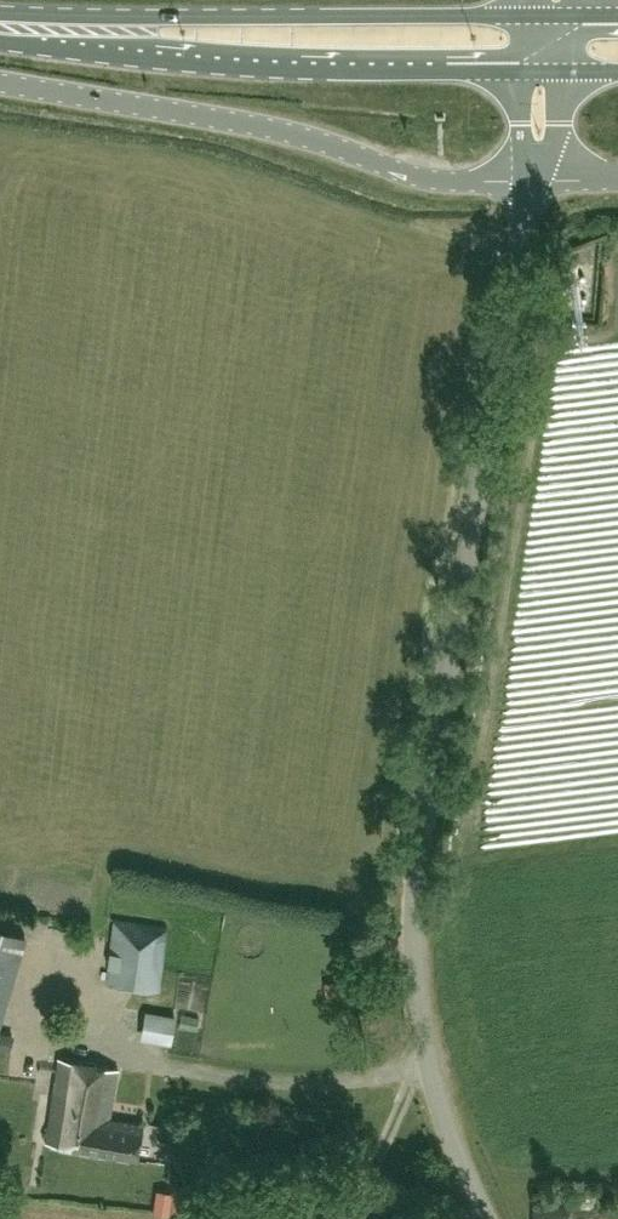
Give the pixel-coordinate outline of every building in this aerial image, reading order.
[(159,988),(166,923),(114,918),(107,982),(159,988)] [(25,933),(0,926),(0,1018),(25,933)] [(324,982),(326,996),(348,993),(346,979),(324,982)] [(176,1015),(146,1009),(141,1038),(169,1044),(176,1015)] [(108,1125),(109,1119),(118,1067),(58,1057),(44,1143),(80,1149),(84,1121),(108,1125)] [(141,1124),(109,1119),(108,1125),(84,1121),(80,1149),(135,1158),(141,1124)] [(189,1213),(193,1193),(171,1189),(171,1191),(154,1189),(151,1212),(168,1215),(169,1209),(189,1213)]
